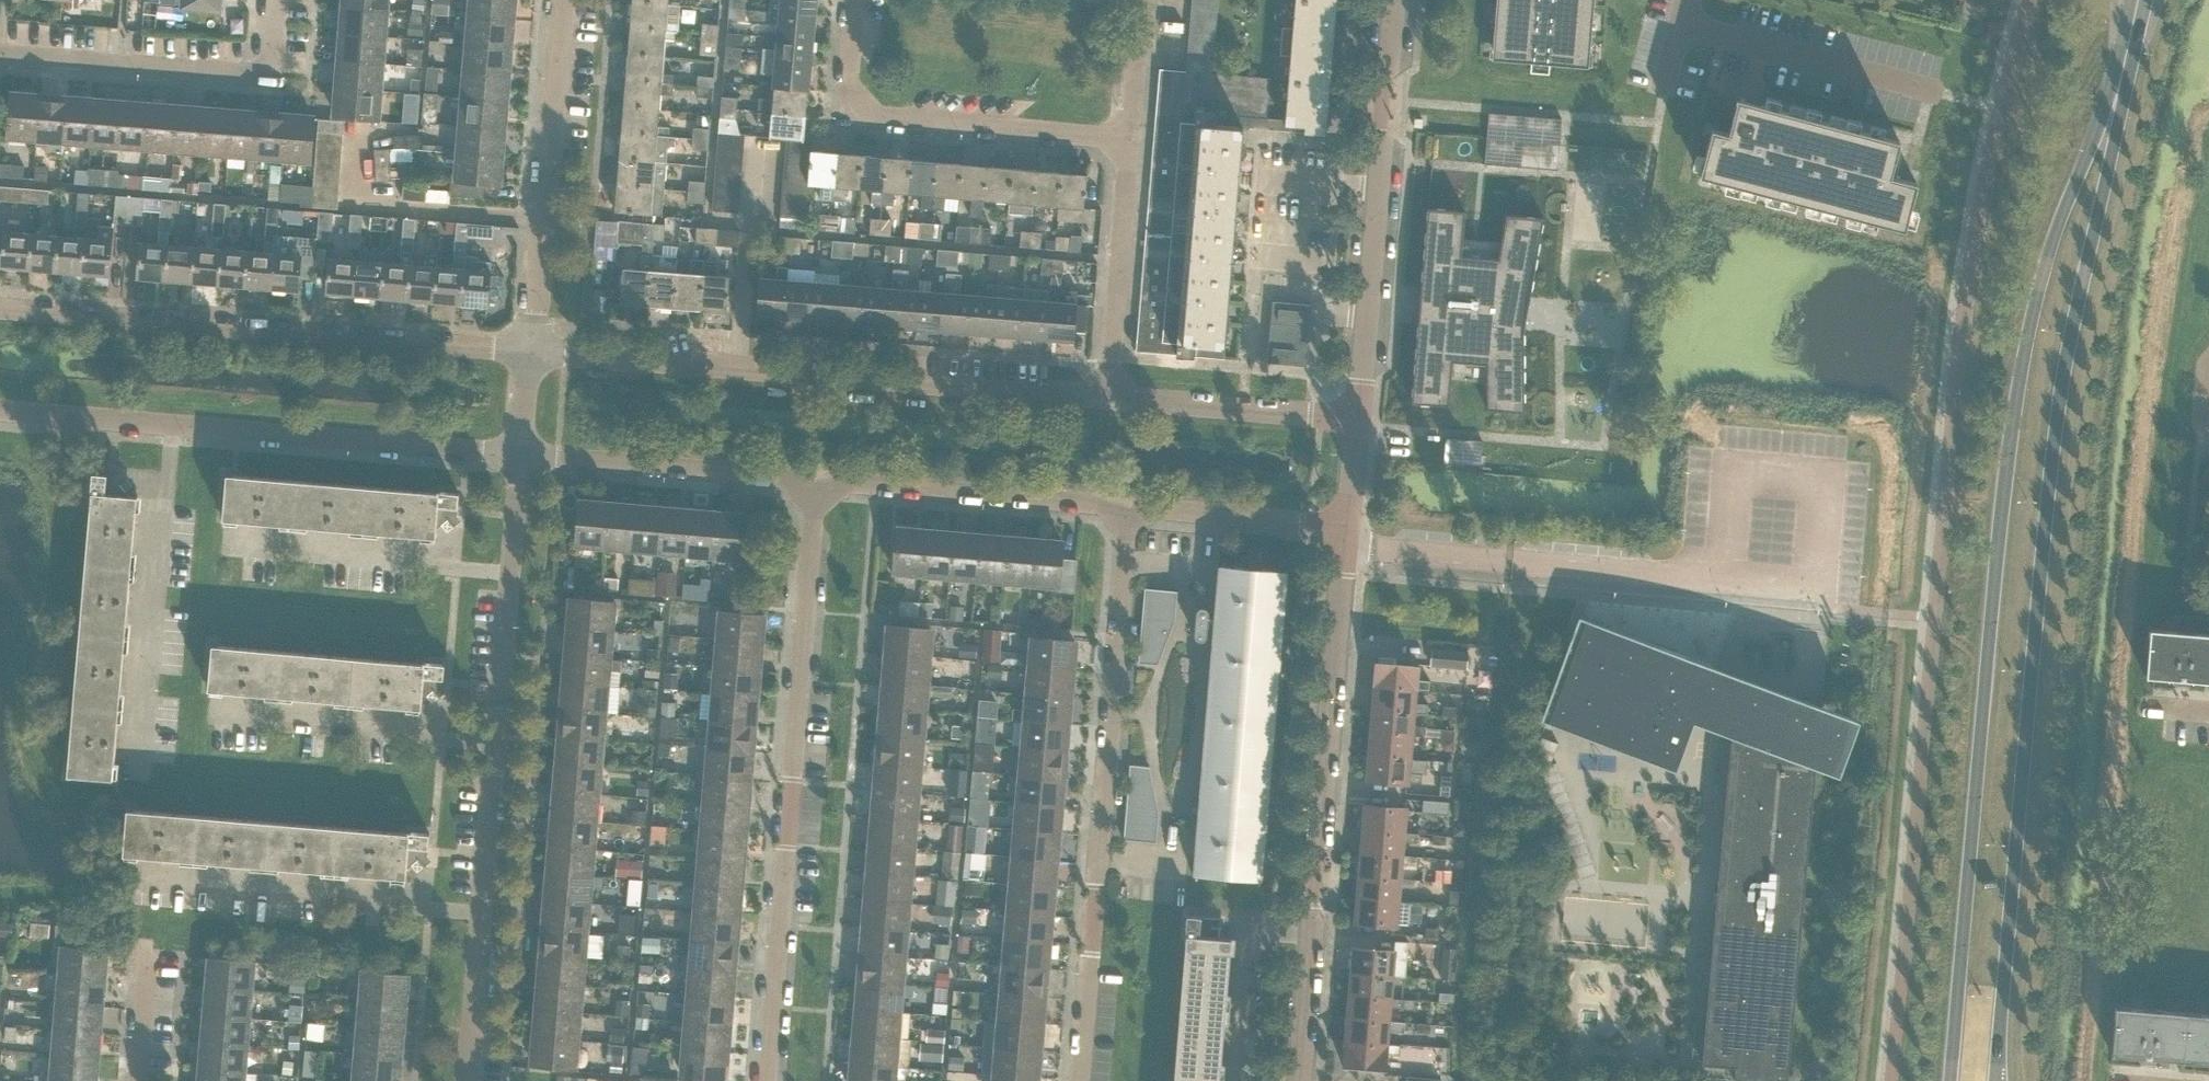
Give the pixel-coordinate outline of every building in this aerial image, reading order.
[(219,0),(159,0),(159,3),(183,5),(183,6),(219,9),(219,0)] [(387,0),(344,0),(344,6),(386,9),(387,0)] [(412,9),(422,10),(424,10),(425,0),(413,0),(412,9)] [(431,14),(449,15),(450,0),(432,0),(431,14)] [(514,0),(472,0),(470,16),(513,19),(514,0)] [(816,0),(770,0),(769,10),(814,15),(816,0)] [(1218,0),(1191,0),(1191,7),(1217,9),(1218,0)] [(1493,44),(1495,44),(1500,44),(1499,57),(1498,57),(1498,60),(1583,67),(1583,64),(1582,64),(1583,52),(1590,52),(1591,34),(1585,34),(1586,21),(1590,22),(1592,22),(1594,4),(1587,3),(1588,0),(1497,0),(1496,14),(1498,14),(1502,14),(1501,27),(1495,26),(1493,44)] [(1333,45),(1336,4),(1295,1),(1293,28),(1282,27),(1281,40),(1333,45)] [(666,31),(668,5),(632,2),(630,28),(666,31)] [(384,36),(386,9),(344,6),(342,33),(384,36)] [(744,18),(745,8),(729,6),(728,17),(744,18)] [(1216,22),(1217,9),(1191,7),(1190,20),(1216,22)] [(814,15),(769,10),(750,8),(749,20),(768,22),(779,23),(778,36),(812,40),(814,15)] [(412,10),(411,17),(422,18),(422,10),(412,9),(412,10)] [(510,46),(513,19),(470,16),(468,43),(510,46)] [(1215,34),(1216,22),(1190,20),(1189,32),(1215,34)] [(408,21),(408,35),(423,35),(423,22),(408,21)] [(701,34),(717,35),(718,24),(702,23),(701,34)] [(664,57),(666,31),(630,28),(628,54),(664,57)] [(452,43),(453,32),(439,31),(438,40),(430,40),(428,53),(438,54),(439,42),(452,43)] [(726,45),(725,56),(741,58),(742,47),(743,33),(727,32),(726,45)] [(1214,47),(1215,34),(1189,32),(1188,45),(1214,47)] [(382,64),(384,36),(342,33),(340,60),(382,64)] [(716,56),(717,35),(701,34),(699,55),(716,56)] [(810,65),(812,40),(778,36),(777,49),(763,47),(762,60),(810,65)] [(1330,86),(1333,45),(1281,40),(1280,54),(1291,55),(1288,83),(1330,86)] [(508,74),(510,46),(468,43),(466,70),(508,74)] [(1213,60),(1214,47),(1188,45),(1186,58),(1213,60)] [(422,66),(424,49),(408,48),(407,64),(422,66)] [(662,73),(664,57),(628,54),(626,80),(673,84),(674,74),(662,73)] [(740,68),(741,58),(725,56),(724,67),(740,68)] [(1212,73),(1213,60),(1186,58),(1185,71),(1212,73)] [(380,91),(382,64),(340,60),(337,88),(380,91)] [(808,89),(810,65),(762,60),(760,73),(775,75),(774,86),(808,89)] [(435,86),(437,67),(426,66),(425,85),(435,86)] [(1266,119),(1270,78),(1212,73),(1185,71),(1159,68),(1136,350),(1176,353),(1176,354),(1194,355),(1194,354),(1223,356),(1243,117),(1266,119)] [(506,101),(508,74),(466,70),(464,98),(506,101)] [(696,85),(713,87),(714,76),(697,75),(696,85)] [(421,79),(412,78),(411,93),(420,93),(421,79)] [(672,95),(673,84),(626,80),(624,107),(659,109),(661,94),(672,95)] [(1326,134),(1330,86),(1288,83),(1285,125),(1304,126),(1304,132),(1326,134)] [(713,97),(713,87),(696,85),(696,96),(713,97)] [(806,114),(808,89),(774,86),(773,98),(759,97),(758,110),(806,114)] [(377,119),(380,91),(337,88),(335,116),(377,119)] [(36,138),(40,96),(12,93),(8,136),(36,138)] [(64,140),(67,98),(40,96),(36,138),(64,140)] [(721,106),(736,108),(737,97),(722,96),(721,106)] [(91,142),(94,100),(67,98),(64,140),(91,142)] [(504,128),(506,101),(464,98),(461,125),(504,128)] [(1712,128),(1700,174),(1904,228),(1916,182),(1890,175),(1899,140),(1761,104),(1761,106),(1737,99),(1728,132),(1712,128)] [(118,144),(122,102),(94,100),(91,142),(118,144)] [(146,146),(149,104),(122,102),(118,144),(146,146)] [(173,149),(176,107),(149,104),(146,146),(173,149)] [(735,118),(736,108),(721,106),(720,116),(735,118)] [(200,151),(204,109),(176,107),(173,149),(200,151)] [(658,126),(659,109),(624,107),(621,132),(668,136),(669,127),(658,126)] [(228,153),(231,111),(204,109),(200,151),(228,153)] [(423,110),(422,123),(436,124),(437,111),(423,110)] [(803,140),(803,139),(806,114),(758,110),(757,122),(771,123),(770,137),(787,139),(803,140)] [(255,155),(258,113),(231,111),(228,153),(255,155)] [(1489,112),(1486,138),(1523,141),(1525,116),(1489,112)] [(282,157),(286,115),(258,113),(255,155),(282,157)] [(286,115),(282,157),(310,159),(314,117),(286,115)] [(1525,116),(1523,141),(1560,144),(1562,119),(1525,116)] [(317,131),(343,133),(344,121),(318,119),(317,131)] [(501,156),(504,128),(461,125),(459,152),(501,156)] [(693,138),(709,139),(709,128),(694,127),(693,138)] [(342,146),(343,133),(317,131),(317,144),(342,146)] [(738,212),(745,134),(719,131),(712,210),(738,212)] [(675,136),(668,136),(621,132),(619,158),(666,162),(667,148),(670,145),(675,146),(675,136)] [(395,147),(419,147),(419,134),(393,134),(393,147),(394,147),(395,147)] [(708,149),(709,139),(693,138),(692,148),(708,149)] [(1486,138),(1484,163),(1521,166),(1523,141),(1486,138)] [(813,140),(803,139),(803,140),(787,139),(780,216),(807,218),(810,184),(808,184),(810,150),(812,150),(813,140)] [(341,158),(342,146),(317,144),(316,156),(341,158)] [(389,148),(374,149),(375,181),(391,180),(389,148)] [(836,153),(812,150),(810,150),(808,184),(810,184),(820,185),(819,200),(832,201),(836,153)] [(499,184),(501,156),(459,152),(457,179),(451,179),(449,195),(483,198),(484,182),(499,184)] [(858,189),(861,155),(836,153),(832,201),(845,202),(846,188),(858,189)] [(882,206),(887,157),(861,155),(858,189),(872,190),(871,205),(882,206)] [(340,171),(341,158),(316,156),(315,169),(340,171)] [(909,193),(912,159),(887,157),(882,206),(894,207),(895,192),(909,193)] [(664,189),(666,162),(619,158),(617,186),(664,189)] [(932,209),(936,161),(912,159),(909,193),(922,194),(920,208),(932,209)] [(958,197),(961,163),(936,161),(932,209),(944,210),(945,196),(958,197)] [(25,164),(0,162),(0,176),(24,178),(25,164)] [(171,178),(170,192),(184,193),(185,183),(181,183),(182,164),(172,163),(171,178)] [(983,200),(986,166),(961,163),(958,197),(971,199),(970,217),(982,218),(983,200)] [(1008,202),(1011,168),(986,166),(983,200),(1008,202)] [(87,184),(88,169),(76,168),(75,183),(87,184)] [(1033,204),(1035,170),(1011,168),(1008,202),(1007,214),(1022,215),(1022,214),(1032,215),(1032,204),(1033,204)] [(88,169),(87,184),(117,186),(118,171),(88,169)] [(339,183),(340,171),(315,169),(314,181),(339,183)] [(1057,206),(1060,172),(1035,170),(1033,204),(1035,204),(1034,215),(1045,216),(1045,205),(1057,206)] [(35,171),(34,180),(47,182),(48,173),(35,171)] [(1060,172),(1057,206),(1058,206),(1057,219),(1082,222),(1083,208),(1086,174),(1060,172)] [(142,190),(143,176),(121,174),(120,188),(142,190)] [(170,192),(171,178),(143,176),(142,190),(170,192)] [(688,191),(704,192),(705,181),(689,180),(688,191)] [(197,190),(198,181),(187,181),(187,193),(198,193),(198,190),(197,190)] [(197,190),(198,190),(211,191),(212,182),(198,181),(197,190)] [(338,196),(339,183),(314,181),(313,194),(338,196)] [(401,187),(377,185),(376,197),(401,199),(401,187)] [(37,189),(0,186),(0,200),(35,203),(37,189)] [(662,215),(664,189),(617,186),(615,211),(653,214),(662,215)] [(37,189),(35,203),(48,204),(49,190),(37,189)] [(703,202),(704,192),(688,191),(687,201),(703,202)] [(76,209),(88,209),(89,193),(78,192),(76,209)] [(337,208),(338,196),(313,194),(312,207),(337,208)] [(127,224),(129,196),(116,195),(113,223),(127,224)] [(129,196),(127,224),(141,225),(143,197),(129,196)] [(160,215),(171,216),(172,200),(161,199),(160,215)] [(213,219),(224,220),(225,204),(214,203),(213,219)] [(266,224),(277,225),(279,208),(267,207),(266,224)] [(1465,211),(1427,208),(1420,292),(1425,292),(1422,324),(1418,323),(1411,402),(1449,406),(1452,361),(1486,364),(1486,409),(1524,412),(1524,332),(1519,332),(1524,301),(1529,301),(1543,217),(1506,214),(1498,258),(1461,255),(1463,238),(1465,211)] [(86,226),(88,209),(76,209),(75,225),(86,226)] [(317,230),(316,239),(331,240),(333,212),(305,210),(304,229),(317,230)] [(349,230),(361,231),(362,215),(350,214),(349,230)] [(653,214),(652,223),(654,223),(661,224),(662,215),(653,214)] [(829,230),(831,215),(820,214),(819,229),(829,230)] [(170,233),(171,216),(160,215),(158,232),(170,233)] [(831,215),(829,230),(840,231),(841,215),(831,215)] [(402,235),(414,236),(415,219),(404,218),(402,235)] [(880,234),(881,218),(871,218),(870,233),(880,234)] [(881,218),(880,234),(890,235),(892,219),(881,218)] [(223,237),(224,220),(213,219),(211,236),(223,237)] [(652,239),(654,223),(652,223),(619,220),(617,242),(643,245),(641,269),(624,268),(621,304),(647,306),(651,254),(652,254),(653,239),(652,239)] [(456,234),(457,222),(446,221),(445,233),(456,234)] [(929,238),(930,222),(920,221),(919,238),(929,238)] [(465,256),(466,255),(467,237),(493,239),(494,225),(457,222),(456,234),(454,255),(465,256)] [(930,222),(929,238),(940,239),(942,223),(930,222)] [(652,239),(653,239),(663,240),(664,224),(661,224),(654,223),(652,239)] [(276,241),(277,225),(266,224),(265,240),(276,241)] [(85,232),(85,237),(82,273),(109,275),(113,227),(100,226),(99,233),(85,232)] [(704,243),(705,227),(696,226),(695,243),(704,243)] [(979,243),(981,227),(970,226),(969,242),(979,243)] [(705,227),(704,243),(715,244),(717,228),(705,227)] [(981,227),(979,243),(990,244),(991,228),(981,227)] [(359,248),(361,231),(349,230),(348,247),(359,248)] [(1029,247),(1030,231),(1021,230),(1019,246),(1029,247)] [(29,268),(32,233),(4,231),(2,266),(29,268)] [(1030,231),(1029,247),(1040,248),(1041,232),(1030,231)] [(55,271),(58,235),(32,233),(29,268),(55,271)] [(1080,251),(1081,235),(1071,234),(1070,251),(1080,251)] [(82,273),(85,237),(58,235),(55,271),(82,273)] [(274,253),(272,288),(300,291),(300,277),(314,278),(316,239),(277,235),(274,253)] [(413,252),(414,236),(402,235),(401,251),(413,252)] [(790,253),(791,236),(780,236),(779,252),(790,253)] [(791,236),(790,253),(799,253),(801,237),(791,236)] [(1046,239),(1045,248),(1055,249),(1056,240),(1046,239)] [(841,257),(843,241),(833,240),(831,256),(841,257)] [(843,241),(841,257),(852,258),(853,241),(843,241)] [(165,279),(168,244),(141,242),(138,277),(165,279)] [(191,282),(194,246),(168,244),(165,279),(191,282)] [(894,261),(895,245),(885,244),(884,260),(894,261)] [(895,245),(894,261),(905,262),(906,246),(895,245)] [(218,284),(221,248),(194,246),(191,282),(218,284)] [(245,286),(247,251),(221,248),(218,284),(245,286)] [(946,265),(948,249),(938,249),(936,264),(946,265)] [(948,249),(946,265),(957,266),(958,250),(948,249)] [(271,288),(274,253),(247,251),(245,286),(271,288)] [(973,264),(973,266),(982,266),(983,253),(974,253),(974,258),(973,264)] [(999,270),(1000,254),(990,253),(988,269),(999,270)] [(677,256),(652,254),(651,254),(647,306),(673,308),(676,272),(677,256)] [(1000,254),(999,270),(1009,271),(1010,255),(1000,254)] [(463,268),(460,304),(488,306),(490,270),(491,262),(478,261),(478,256),(466,255),(465,256),(464,268),(463,268)] [(354,295),(357,260),(330,257),(327,293),(354,295)] [(1051,274),(1052,258),(1042,257),(1041,273),(1051,274)] [(1051,274),(1050,287),(1061,288),(1063,259),(1052,258),(1051,274)] [(699,310),(703,260),(691,259),(690,273),(676,272),(673,308),(699,310)] [(381,297),(384,262),(357,260),(354,295),(381,297)] [(703,260),(699,310),(727,312),(730,276),(715,275),(716,262),(703,260)] [(407,299),(410,264),(384,262),(381,297),(407,299)] [(434,301),(436,266),(410,264),(407,299),(434,301)] [(460,304),(463,268),(436,266),(434,301),(460,304)] [(784,317),(787,281),(788,267),(777,266),(776,280),(760,279),(758,314),(784,317)] [(914,327),(917,291),(907,290),(909,269),(893,268),(891,289),(888,325),(914,327)] [(862,323),(865,287),(849,286),(850,271),(841,271),(839,285),(835,321),(862,323)] [(967,331),(970,295),(960,295),(962,273),(946,272),(944,293),(941,329),(967,331)] [(809,318),(812,283),(787,281),(784,317),(809,318)] [(835,321),(839,285),(812,283),(809,318),(835,321)] [(993,333),(997,284),(987,283),(985,297),(970,295),(967,331),(993,333)] [(1019,335),(1023,286),(997,284),(993,333),(1019,335)] [(1048,302),(1050,288),(1023,286),(1019,335),(1045,338),(1048,302)] [(888,325),(891,289),(865,287),(862,323),(888,325)] [(592,294),(590,313),(605,314),(607,295),(601,295),(602,289),(593,288),(592,294)] [(941,329),(944,293),(917,291),(914,327),(941,329)] [(1306,366),(1312,305),(1272,301),(1267,362),(1306,366)] [(1073,340),(1074,331),(1076,304),(1048,302),(1045,338),(1073,340)] [(1483,442),(1446,438),(1444,463),(1481,466),(1483,442)] [(121,483),(116,474),(93,473),(92,493),(98,493),(74,774),(114,778),(138,496),(128,495),(122,484),(128,480),(127,479),(121,483)] [(438,497),(227,479),(224,519),(436,537),(436,528),(448,521),(452,526),(454,525),(450,520),(457,515),(459,493),(439,491),(438,497)] [(604,545),(608,503),(580,501),(576,543),(604,545)] [(632,548),(635,506),(608,503),(604,545),(632,548)] [(659,550),(662,508),(635,506),(632,548),(659,550)] [(686,552),(690,510),(662,508),(659,550),(686,552)] [(713,555),(717,513),(690,510),(686,552),(713,555)] [(717,513),(713,555),(741,557),(745,515),(717,513)] [(921,573),(925,531),(897,529),(894,571),(921,573)] [(949,576),(952,533),(925,531),(921,573),(949,576)] [(976,578),(980,536),(952,533),(949,576),(976,578)] [(1004,580),(1007,538),(980,536),(976,578),(1004,580)] [(1031,582),(1035,540),(1007,538),(1004,580),(1031,582)] [(1035,540),(1031,582),(1059,584),(1059,582),(1075,583),(1077,556),(1061,555),(1062,542),(1035,540)] [(1284,571),(1223,566),(1223,558),(1222,558),(1195,881),(1197,882),(1197,873),(1258,878),(1257,887),(1259,887),(1262,859),(1286,563),(1284,563),(1284,571)] [(575,571),(574,584),(588,584),(588,572),(575,571)] [(618,590),(619,578),(605,576),(603,588),(618,590)] [(645,592),(647,578),(631,576),(629,590),(645,592)] [(672,594),(673,582),(658,581),(656,593),(672,594)] [(699,596),(700,584),(685,583),(684,595),(699,596)] [(725,599),(727,586),(712,584),(710,597),(725,599)] [(1158,664),(1175,621),(1177,590),(1144,588),(1138,663),(1158,664)] [(569,626),(611,630),(613,602),(571,598),(569,626)] [(919,613),(920,601),(905,600),(905,612),(919,613)] [(640,612),(641,602),(627,601),(626,610),(640,612)] [(934,615),(935,605),(921,604),(920,614),(934,615)] [(950,605),(949,619),(963,620),(964,606),(950,605)] [(1199,639),(1201,640),(1202,640),(1203,639),(1204,639),(1205,638),(1206,636),(1207,635),(1207,634),(1209,613),(1209,612),(1209,610),(1208,609),(1207,608),(1206,607),(1204,606),(1203,606),(1201,606),(1200,606),(1199,607),(1197,608),(1197,609),(1196,610),(1196,611),(1194,633),(1194,634),(1194,635),(1195,636),(1196,637),(1196,638),(1197,639),(1199,639)] [(719,639),(761,643),(763,615),(721,611),(719,639)] [(1030,615),(1029,625),(1042,626),(1043,616),(1030,615)] [(1585,618),(1584,620),(1585,621),(1549,720),(1548,719),(1547,721),(1677,769),(1694,720),(1731,734),(1718,886),(1720,887),(1720,891),(1713,891),(1711,902),(1719,903),(1718,908),(1716,907),(1702,1063),(1735,1066),(1734,1079),(1759,1080),(1788,1080),(1801,931),(1799,931),(1800,913),(1810,914),(1812,897),(1802,896),(1803,879),(1806,879),(1816,765),(1836,773),(1858,717),(1821,704),(1821,698),(1820,698),(1819,703),(1585,618)] [(653,619),(653,633),(663,634),(663,619),(653,619)] [(928,657),(929,656),(931,629),(889,625),(886,653),(928,657)] [(609,657),(611,630),(569,626),(567,653),(609,657)] [(984,628),(983,644),(1001,645),(1002,630),(984,628)] [(2149,628),(2145,676),(2175,679),(2175,682),(2188,683),(2188,680),(2208,682),(2208,633),(2149,628)] [(680,652),(681,635),(671,635),(670,652),(680,652)] [(1030,666),(1072,669),(1075,641),(1032,638),(1030,666)] [(758,670),(761,643),(719,639),(716,666),(758,670)] [(960,642),(959,656),(975,658),(977,644),(960,642)] [(1467,669),(1469,650),(1431,647),(1429,666),(1467,669)] [(648,648),(647,659),(657,660),(657,649),(648,648)] [(424,668),(212,649),(209,689),(421,707),(422,699),(434,691),(438,697),(439,696),(436,690),(443,685),(445,663),(425,661),(424,668)] [(607,684),(609,657),(567,653),(564,681),(607,684)] [(950,657),(929,656),(928,657),(886,653),(884,680),(926,684),(926,682),(928,665),(949,667),(950,657)] [(1375,686),(1416,690),(1416,688),(1429,689),(1429,680),(1416,679),(1417,666),(1395,664),(1396,659),(1377,657),(1375,686)] [(646,662),(645,676),(659,677),(660,663),(646,662)] [(988,664),(987,677),(1002,678),(1002,665),(988,664)] [(756,697),(758,670),(716,666),(714,694),(756,697)] [(1030,666),(1028,693),(1070,696),(1072,669),(1030,666)] [(665,674),(664,688),(678,689),(679,674),(665,674)] [(643,678),(643,687),(658,688),(658,679),(643,678)] [(949,684),(926,682),(926,684),(884,680),(882,708),(924,711),(926,691),(949,693),(949,684)] [(604,711),(607,684),(564,681),(562,708),(604,711)] [(1415,702),(1416,690),(1375,686),(1373,709),(1414,713),(1414,712),(1427,713),(1428,703),(1415,702)] [(1028,693),(1025,720),(1067,724),(1070,696),(1028,693)] [(754,724),(756,697),(714,694),(712,721),(754,724)] [(979,699),(977,716),(997,718),(998,701),(979,699)] [(661,701),(661,716),(662,716),(675,716),(675,701),(661,701)] [(643,706),(643,716),(655,717),(655,706),(643,706)] [(1455,716),(1456,707),(1443,706),(1442,715),(1455,716)] [(602,739),(604,711),(562,708),(560,735),(602,739)] [(922,738),(924,711),(882,708),(880,735),(922,738)] [(1413,726),(1414,713),(1373,709),(1371,732),(1412,736),(1412,735),(1425,736),(1426,727),(1413,726)] [(662,716),(660,734),(676,735),(677,717),(662,716)] [(1065,751),(1067,724),(1025,720),(1023,747),(1065,751)] [(752,752),(754,724),(712,721),(710,748),(752,752)] [(963,740),(965,725),(953,724),(952,739),(963,740)] [(1453,739),(1454,730),(1441,729),(1440,738),(1453,739)] [(976,731),(975,742),(995,744),(996,733),(976,731)] [(1410,758),(1412,736),(1371,732),(1369,755),(1410,758)] [(600,766),(602,739),(560,735),(558,763),(600,766)] [(919,766),(922,738),(880,735),(877,762),(919,766)] [(1452,752),(1453,739),(1444,738),(1443,752),(1452,752)] [(660,743),(658,755),(669,756),(670,744),(660,743)] [(1063,778),(1065,751),(1023,747),(1021,775),(1063,778)] [(749,779),(752,752),(710,748),(707,775),(749,779)] [(950,752),(949,764),(964,766),(965,753),(950,752)] [(1409,772),(1410,758),(1369,755),(1367,779),(1408,782),(1421,783),(1422,773),(1409,772)] [(974,756),(973,769),(992,771),(994,758),(974,756)] [(917,793),(919,766),(877,762),(875,789),(917,793)] [(1580,878),(1596,872),(1556,762),(1540,768),(1580,878)] [(597,793),(600,766),(558,763),(555,790),(597,793)] [(1156,842),(1159,812),(1149,766),(1129,764),(1123,839),(1156,842)] [(951,775),(951,781),(954,781),(965,782),(967,782),(968,770),(952,769),(951,775)] [(1441,774),(1440,794),(1450,795),(1451,775),(1441,774)] [(747,806),(749,779),(707,775),(705,803),(747,806)] [(1060,805),(1063,778),(1021,775),(1018,802),(1060,805)] [(971,788),(970,796),(988,798),(989,789),(971,788)] [(915,820),(917,793),(875,789),(873,817),(915,820)] [(1456,789),(1456,798),(1470,798),(1470,789),(1456,789)] [(595,821),(597,793),(555,790),(553,817),(595,821)] [(1448,814),(1449,801),(1423,799),(1422,812),(1448,814)] [(1058,833),(1060,805),(1018,802),(1016,829),(1058,833)] [(745,833),(747,806),(705,803),(703,830),(745,833)] [(1363,829),(1404,832),(1406,808),(1365,805),(1363,829)] [(950,806),(949,820),(964,821),(965,807),(950,806)] [(632,810),(631,824),(634,824),(645,825),(646,811),(632,810)] [(969,811),(968,824),(988,826),(989,812),(969,811)] [(409,838),(128,814),(124,854),(406,877),(407,868),(419,861),(423,867),(424,866),(420,860),(428,855),(429,833),(409,831),(409,838)] [(593,848),(595,821),(553,817),(551,844),(593,848)] [(913,847),(915,820),(873,817),(871,844),(913,847)] [(949,823),(947,849),(961,850),(963,825),(949,823)] [(1454,827),(1454,835),(1466,836),(1467,823),(1460,823),(1454,827)] [(634,824),(633,839),(644,840),(645,825),(634,824)] [(665,845),(666,826),(652,825),(651,844),(665,845)] [(1056,860),(1058,833),(1016,829),(1014,856),(1056,860)] [(1417,833),(1404,832),(1363,829),(1361,852),(1402,855),(1403,841),(1416,842),(1417,833)] [(742,861),(745,833),(703,830),(700,857),(742,861)] [(1445,844),(1446,835),(1432,834),(1432,843),(1445,844)] [(966,838),(965,851),(976,852),(984,853),(985,839),(966,838)] [(591,875),(593,848),(551,844),(549,872),(591,875)] [(910,875),(913,847),(871,844),(868,871),(910,875)] [(958,879),(961,851),(942,849),(940,877),(958,879)] [(963,866),(964,867),(985,869),(986,854),(965,852),(963,866)] [(1415,856),(1402,855),(1361,852),(1359,875),(1400,878),(1401,864),(1414,865),(1415,856)] [(1053,887),(1056,860),(1014,856),(1011,884),(1053,887)] [(740,888),(742,861),(700,857),(698,884),(740,888)] [(618,858),(616,876),(626,877),(628,859),(618,858)] [(641,879),(643,861),(628,859),(626,877),(641,879)] [(1436,870),(1435,881),(1442,881),(1449,882),(1450,871),(1436,870)] [(908,902),(910,875),(868,871),(866,898),(908,902)] [(588,902),(591,875),(549,872),(546,899),(588,902)] [(1398,901),(1398,900),(1400,878),(1359,875),(1358,897),(1398,901)] [(938,878),(936,904),(954,905),(956,879),(938,878)] [(1441,890),(1442,881),(1435,881),(1429,880),(1428,889),(1441,890)] [(965,881),(964,894),(978,895),(979,882),(965,881)] [(648,883),(647,896),(658,897),(659,883),(648,883)] [(738,915),(740,888),(698,884),(696,912),(738,915)] [(1051,915),(1053,887),(1011,884),(1009,911),(1051,915)] [(1450,890),(1449,903),(1458,904),(1459,890),(1450,890)] [(628,891),(627,904),(640,905),(641,892),(628,891)] [(1409,901),(1398,900),(1398,901),(1358,897),(1356,921),(1396,924),(1397,923),(1407,924),(1409,901)] [(906,929),(908,902),(866,898),(864,926),(906,929)] [(586,930),(588,902),(546,899),(544,926),(586,930)] [(951,924),(953,906),(935,905),(933,923),(951,924)] [(962,908),(962,922),(976,922),(977,908),(962,908)] [(1049,942),(1051,915),(1009,911),(1006,938),(1049,942)] [(736,942),(738,915),(696,912),(694,939),(736,942)] [(635,932),(636,915),(623,914),(622,931),(635,932)] [(1231,938),(1220,937),(1221,926),(1213,926),(1214,917),(1201,916),(1187,915),(1185,935),(1192,935),(1180,1080),(1219,1080),(1231,938)] [(48,936),(49,923),(31,922),(30,935),(48,936)] [(57,924),(55,945),(64,946),(76,947),(78,926),(57,924)] [(584,957),(586,930),(544,926),(542,953),(584,957)] [(904,956),(906,929),(864,926),(862,953),(904,956)] [(1438,937),(1439,928),(1425,927),(1425,936),(1438,937)] [(659,952),(660,936),(642,935),(641,951),(659,952)] [(958,935),(957,951),(968,952),(969,935),(958,935)] [(1046,969),(1049,942),(1006,938),(1004,965),(1046,969)] [(733,970),(736,942),(694,939),(691,966),(733,970)] [(617,943),(616,958),(629,960),(631,945),(617,943)] [(936,943),(934,957),(948,959),(950,944),(936,943)] [(64,946),(61,973),(104,977),(106,950),(76,947),(64,946)] [(1392,975),(1405,976),(1407,951),(1353,947),(1351,971),(1392,974),(1392,975)] [(1455,979),(1458,948),(1443,947),(1440,978),(1455,979)] [(582,984),(584,957),(542,953),(539,981),(582,984)] [(901,984),(904,956),(862,953),(859,980),(901,984)] [(209,986),(251,989),(253,961),(211,958),(209,986)] [(652,983),(654,964),(643,964),(642,982),(652,983)] [(1044,996),(1046,969),(1004,965),(1002,993),(1044,996)] [(731,997),(733,970),(691,966),(689,993),(731,997)] [(362,999),(404,1003),(407,975),(364,971),(362,999)] [(1405,985),(1405,976),(1392,975),(1392,974),(1351,971),(1350,994),(1391,997),(1392,984),(1405,985)] [(61,973),(59,1000),(101,1004),(104,977),(61,973)] [(947,994),(949,976),(935,974),(934,985),(932,985),(931,992),(947,994)] [(304,992),(306,978),(290,976),(288,991),(304,992)] [(899,1011),(901,984),(859,980),(857,1008),(899,1011)] [(579,1011),(582,984),(539,981),(537,1008),(579,1011)] [(249,1016),(251,989),(209,986),(207,1013),(249,1016)] [(964,1003),(965,990),(953,989),(952,1003),(964,1003)] [(1453,1002),(1454,992),(1438,991),(1437,1000),(1453,1002)] [(729,1024),(731,997),(689,993),(687,1021),(729,1024)] [(1042,1024),(1044,996),(1002,993),(999,1020),(1042,1024)] [(1391,997),(1350,994),(1348,1017),(1389,1020),(1390,1007),(1403,1008),(1404,998),(1391,997)] [(5,998),(5,1007),(13,1008),(14,999),(5,998)] [(402,1030),(404,1003),(362,999),(360,1026),(402,1030)] [(616,999),(615,1014),(628,1014),(629,999),(616,999)] [(59,1000),(56,1027),(99,1031),(101,1004),(59,1000)] [(637,1002),(636,1017),(649,1017),(650,1003),(637,1002)] [(933,1002),(932,1012),(946,1014),(947,1003),(933,1002)] [(300,1022),(302,1004),(289,1003),(287,1020),(300,1022)] [(2183,1060),(2187,1012),(2115,1005),(2111,1054),(2141,1056),(2140,1059),(2154,1060),(2154,1057),(2183,1060)] [(577,1039),(579,1011),(537,1008),(535,1035),(577,1039)] [(897,1037),(899,1011),(857,1008),(855,1035),(897,1038),(897,1037)] [(2187,1012),(2183,1060),(2208,1062),(2208,1014),(2187,1012)] [(247,1043),(249,1016),(207,1013),(205,1040),(247,1043)] [(636,1017),(635,1028),(648,1029),(649,1017),(636,1017)] [(1389,1020),(1348,1017),(1346,1040),(1387,1043),(1388,1031),(1404,1032),(1405,1021),(1389,1020)] [(1042,1024),(999,1020),(999,1021),(984,1020),(982,1046),(997,1048),(1039,1051),(1042,1024)] [(726,1051),(729,1024),(687,1021),(684,1048),(726,1051)] [(308,1022),(307,1039),(322,1040),(324,1023),(308,1022)] [(1430,1033),(1431,1024),(1417,1022),(1416,1032),(1430,1033)] [(15,1041),(17,1026),(5,1025),(4,1040),(15,1041)] [(400,1057),(402,1030),(360,1026),(358,1054),(400,1057)] [(56,1027),(54,1054),(96,1058),(99,1031),(56,1027)] [(611,1027),(609,1041),(624,1042),(625,1028),(611,1027)] [(944,1043),(946,1030),(926,1028),(925,1041),(928,1041),(931,1042),(944,1043)] [(289,1034),(289,1048),(299,1048),(300,1034),(289,1034)] [(575,1067),(577,1039),(535,1035),(533,1063),(575,1067)] [(910,1038),(897,1037),(897,1038),(855,1035),(852,1062),(908,1067),(910,1038)] [(245,1070),(247,1043),(205,1040),(203,1067),(245,1070)] [(1387,1043),(1346,1040),(1344,1069),(1362,1070),(1363,1065),(1385,1067),(1386,1052),(1399,1053),(1400,1044),(1387,1043)] [(926,1042),(925,1060),(943,1061),(944,1043),(926,1042)] [(633,1045),(630,1073),(646,1074),(648,1046),(633,1045)] [(607,1046),(607,1060),(610,1060),(623,1061),(624,1047),(607,1046)] [(724,1079),(726,1051),(684,1048),(682,1076),(724,1079)] [(1037,1078),(1039,1051),(997,1048),(995,1074),(1037,1078)] [(305,1049),(302,1076),(314,1077),(317,1050),(305,1049)] [(52,1080),(94,1080),(96,1058),(54,1054),(52,1074),(52,1080)] [(400,1057),(358,1054),(355,1080),(398,1080),(400,1057)] [(948,1056),(948,1069),(963,1069),(964,1057),(948,1056)] [(284,1060),(282,1074),(292,1074),(294,1061),(284,1060)] [(610,1060),(610,1071),(622,1072),(623,1061),(610,1060)] [(908,1067),(852,1062),(851,1080),(907,1080),(908,1067)] [(245,1070),(203,1067),(202,1080),(244,1080),(245,1070)] [(34,1080),(52,1080),(52,1074),(35,1072),(34,1080)]
